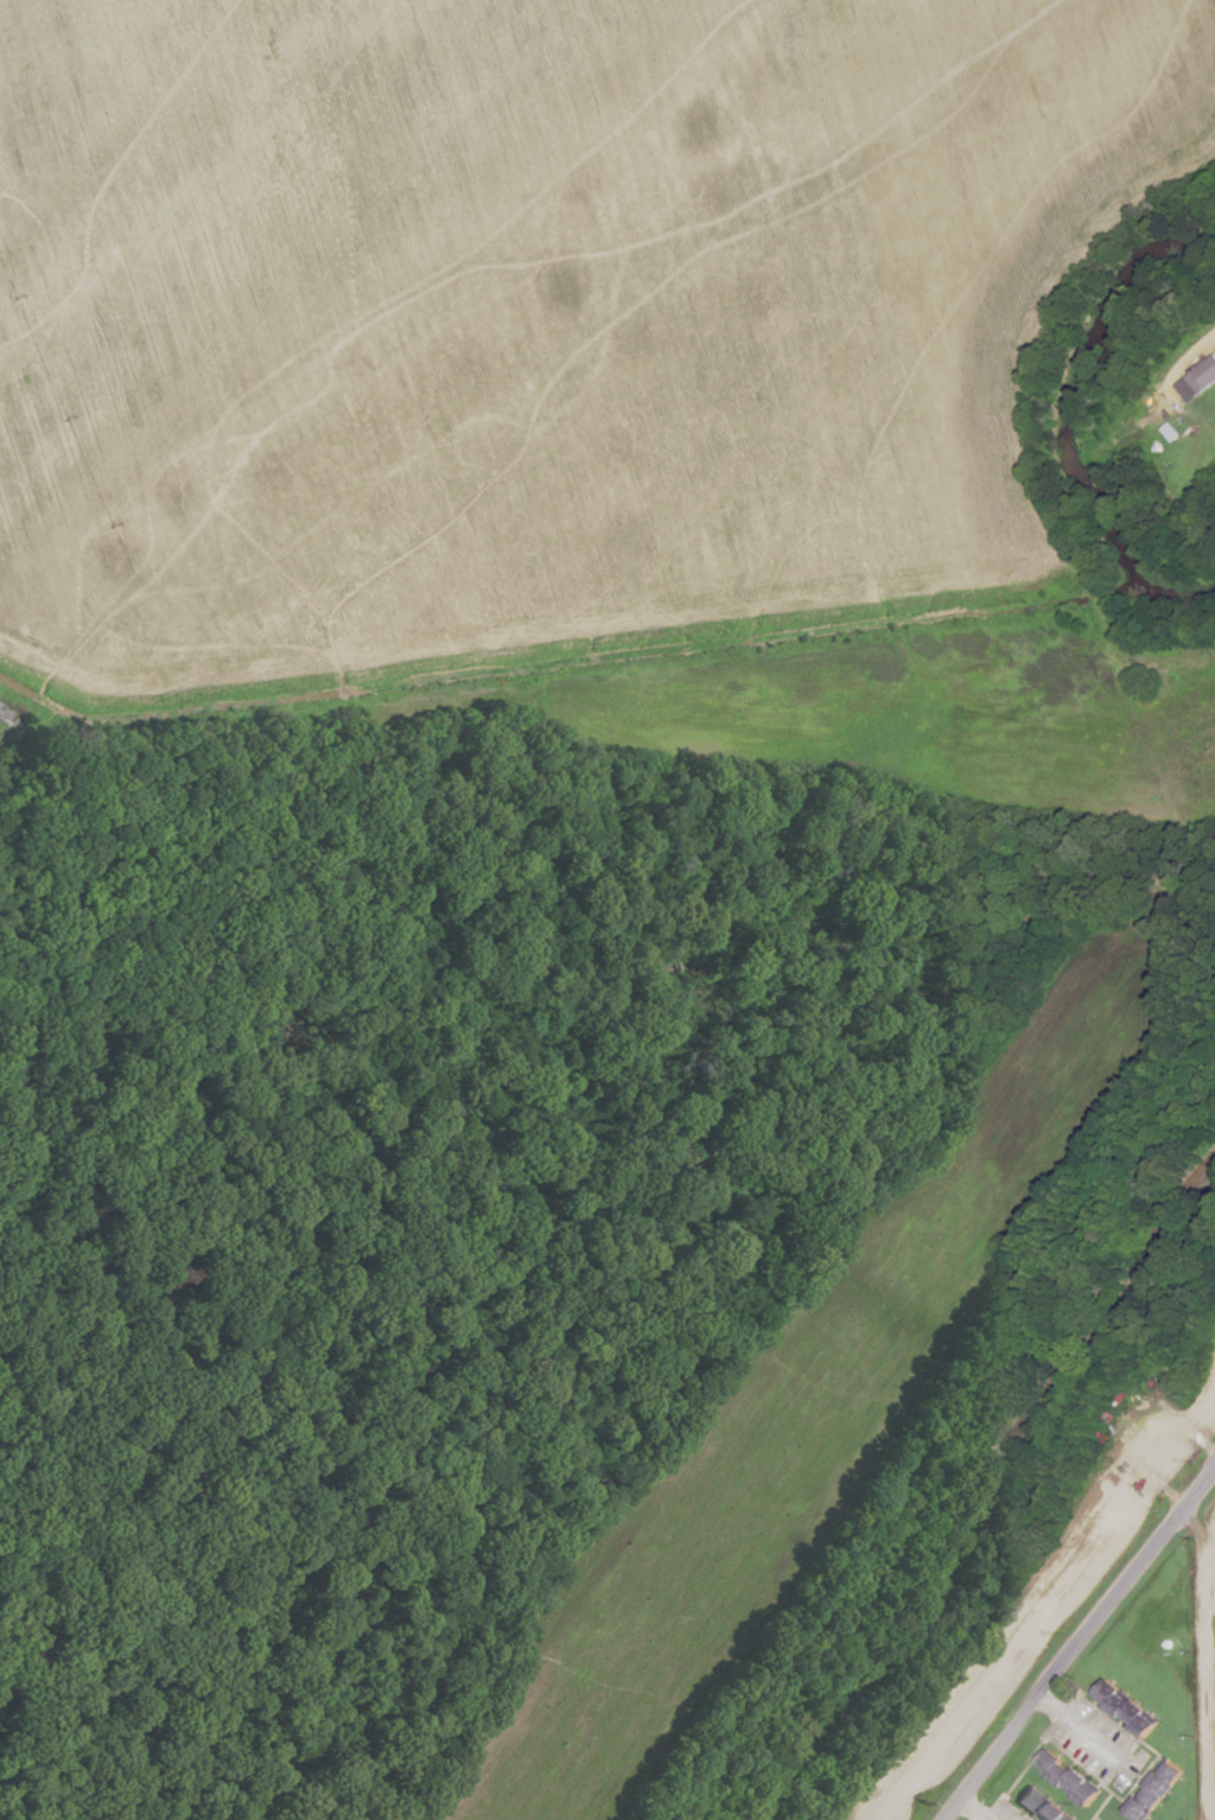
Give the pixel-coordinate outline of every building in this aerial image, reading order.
[(1187,375),(1200,393),(1214,381),(1214,353),(1187,375)] [(1142,1737),(1158,1721),(1109,1675),(1093,1691),(1142,1737)] [(1088,1805),(1102,1786),(1047,1747),(1033,1766),(1088,1805)] [(1185,1770),(1166,1756),(1126,1809),(1140,1819),(1146,1819),(1185,1770)] [(1039,1819),(1079,1819),(1025,1782),(1011,1801),(1039,1819)]
